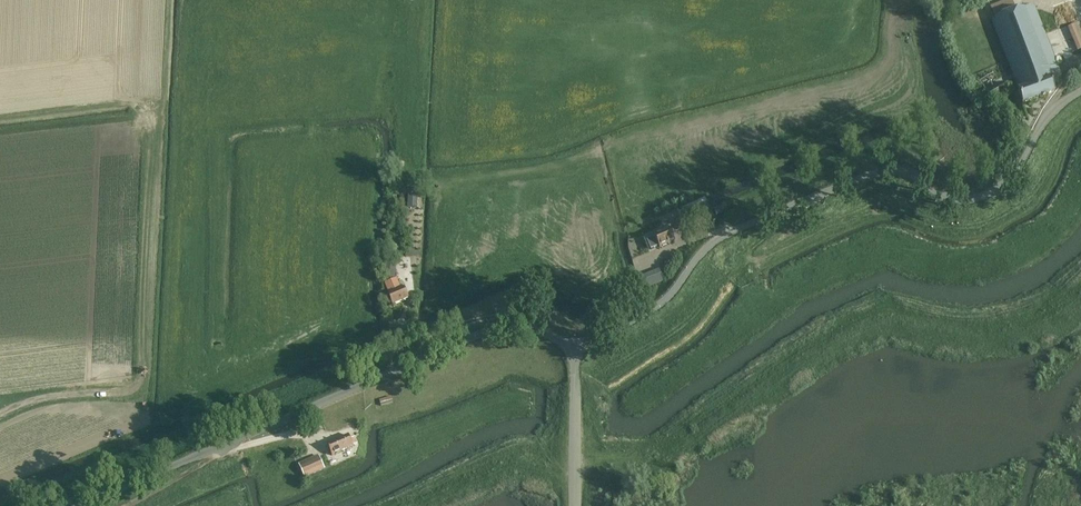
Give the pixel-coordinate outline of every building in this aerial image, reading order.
[(1050,80),(1061,75),(1033,5),(1017,12),(1012,0),(1009,0),(991,7),(996,20),(992,21),(1019,91),(1050,80)] [(1076,21),(1068,25),(1080,49),(1080,32),(1076,21)] [(1027,102),(1054,92),(1050,80),(1019,91),(1017,92),(1022,104),(1027,102)] [(992,88),(979,96),(984,105),(1005,93),(999,84),(998,85),(992,88)] [(715,209),(692,218),(695,226),(718,217),(715,209)] [(659,248),(675,241),(671,230),(666,233),(664,228),(653,233),(655,237),(647,240),(651,250),(659,247),(659,248)] [(405,257),(417,258),(417,249),(406,249),(405,257)] [(395,279),(397,265),(390,264),(391,257),(383,257),(382,264),(385,264),(384,278),(395,279)] [(644,276),(643,277),(647,288),(652,286),(655,284),(664,281),(662,278),(659,270),(644,276)] [(397,286),(386,291),(393,305),(408,298),(404,288),(399,290),(397,286)] [(381,406),(393,403),(391,397),(379,400),(381,406)] [(349,436),(326,445),(331,455),(353,446),(356,444),(354,438),(350,440),(349,436)] [(319,456),(298,464),(304,479),(325,470),(319,456)]
